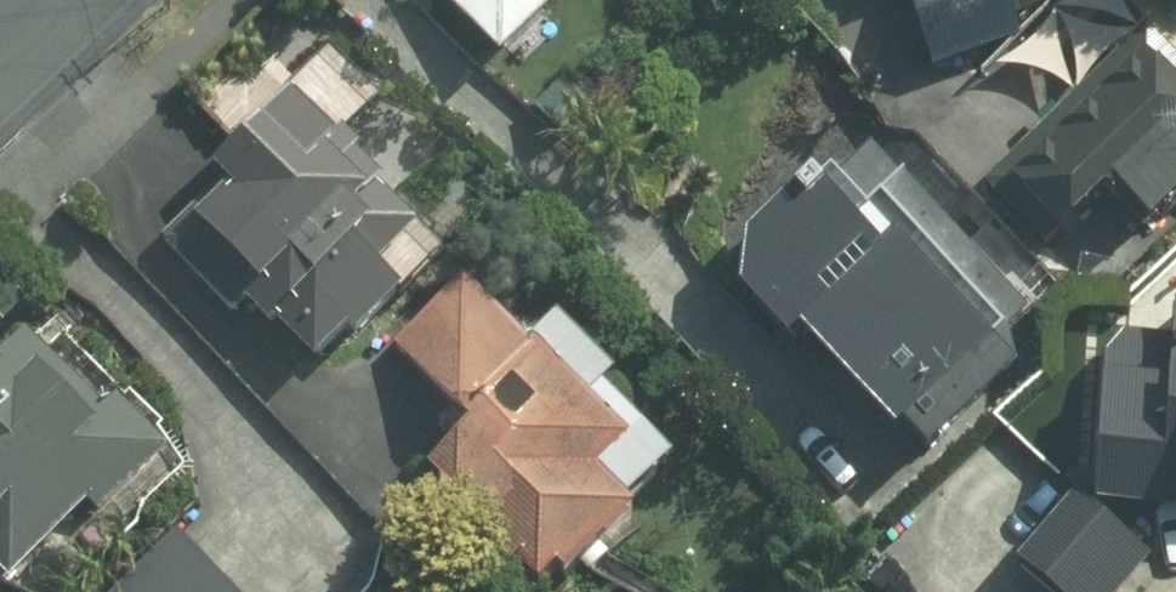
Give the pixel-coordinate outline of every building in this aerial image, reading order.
[(484,27),(514,0),(460,0),(484,27)] [(992,169),(1054,231),(1114,172),(1160,219),(1175,203),(1175,45),(1148,16),(992,169)] [(432,224),(298,96),(170,228),(232,287),(246,273),(319,342),(432,224)] [(1025,342),(831,135),(717,241),(912,448),(1025,342)] [(684,465),(500,259),(393,354),(472,443),(439,473),(543,589),(684,465)] [(1099,486),(1175,490),(1175,298),(1167,297),(1165,321),(1126,319),(1105,345),(1099,486)] [(23,583),(167,444),(44,317),(0,359),(0,560),(23,583)] [(1012,550),(1062,591),(1105,591),(1146,544),(1072,481),(1012,550)] [(199,519),(126,591),(272,591),(199,519)]
